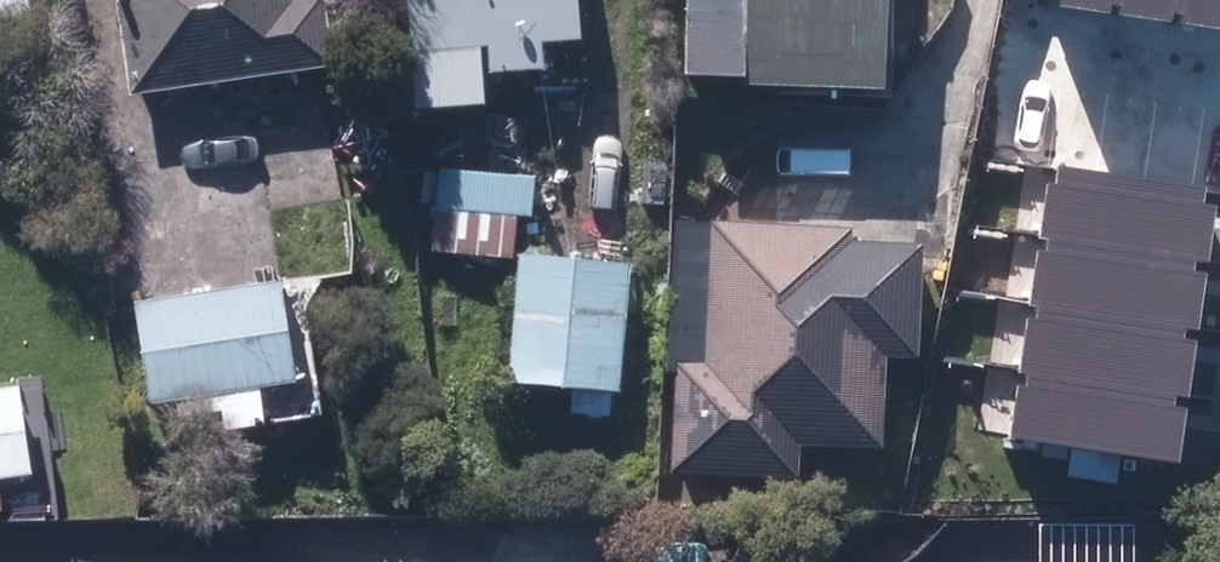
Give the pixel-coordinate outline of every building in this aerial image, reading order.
[(31,20),(29,0),(0,0),(0,23),(31,20)] [(128,97),(335,70),(324,0),(310,0),(295,2),(295,0),(115,0),(128,97)] [(413,115),(484,110),(481,50),(486,50),(489,78),(544,74),(543,45),(580,44),(578,0),(406,0),(413,115)] [(881,96),(881,85),(966,88),(970,0),(964,0),(686,0),(682,76),(741,79),(741,88),(881,96)] [(1061,157),(1207,180),(1219,98),(1219,0),(1156,0),(1151,36),(1082,26),(1061,157)] [(532,176),(428,171),(424,250),(512,258),(532,176)] [(681,221),(671,469),(799,474),(800,444),(879,447),(883,355),(913,356),(917,246),(846,244),(846,228),(681,221)] [(989,233),(957,396),(1111,426),(1112,419),(1163,429),(1178,353),(1129,343),(1145,264),(989,233)] [(571,416),(610,419),(612,396),(620,397),(631,267),(520,258),(509,385),(573,390),(571,416)] [(280,283),(133,304),(149,410),(295,389),(280,283)] [(6,511),(3,482),(32,477),(21,389),(0,392),(0,512),(6,511)]
